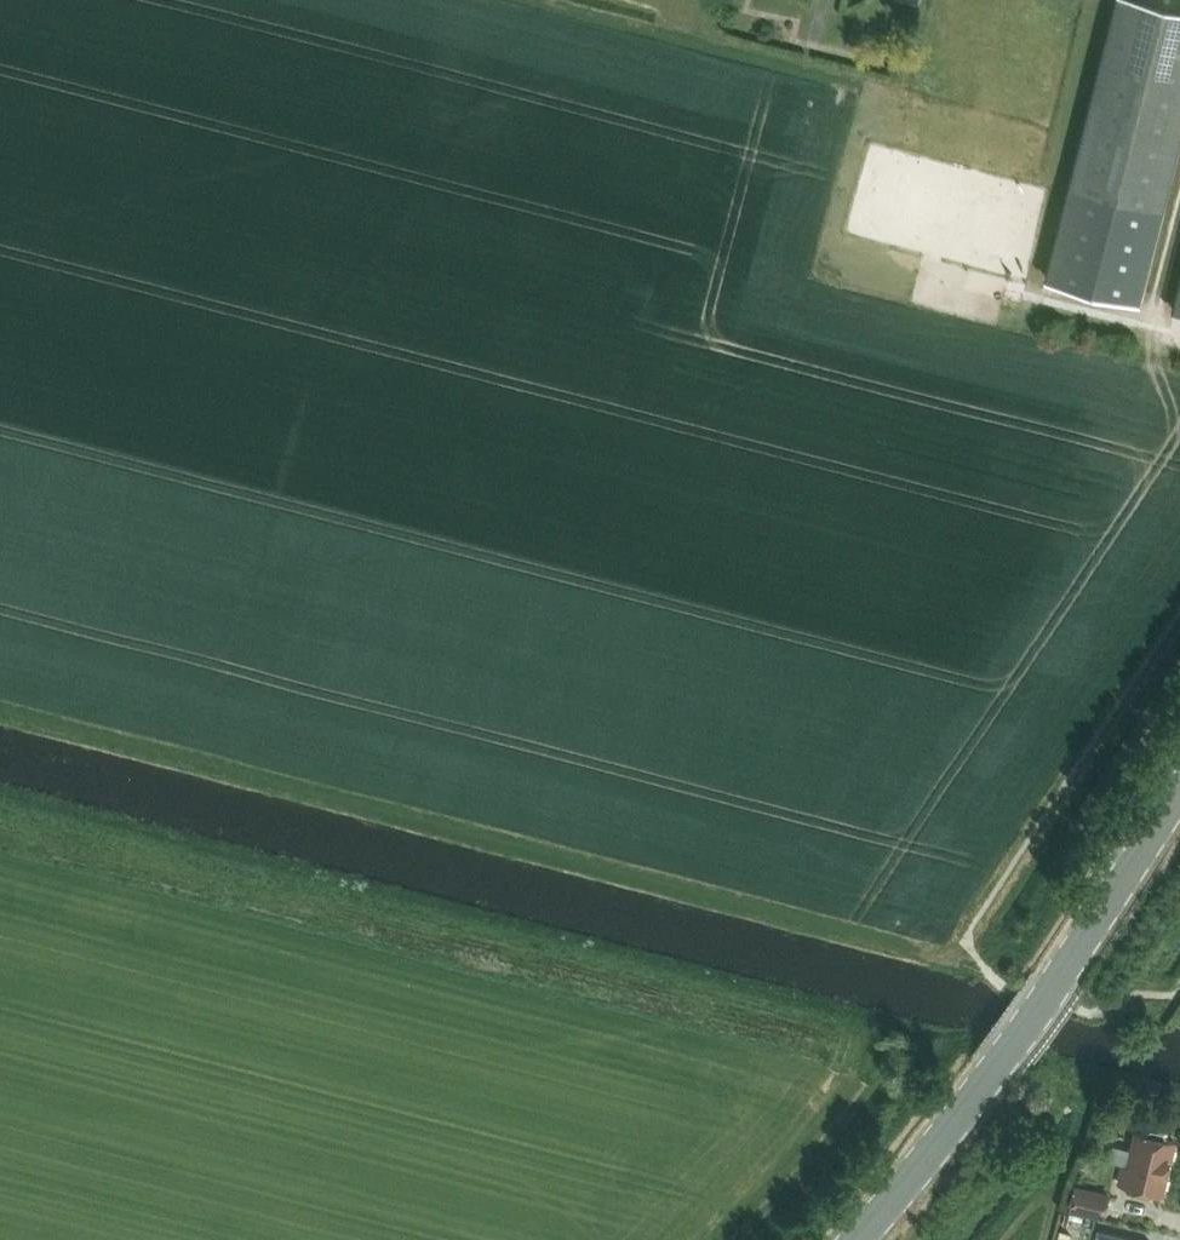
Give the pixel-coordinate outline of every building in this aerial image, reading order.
[(1142,0),(1114,0),(1044,278),(1138,301),(1179,135),(1179,10),(1142,0)] [(1171,308),(1179,310),(1179,273),(1171,308)] [(1173,1145),(1174,1141),(1164,1138),(1165,1135),(1162,1130),(1151,1128),(1147,1130),(1146,1134),(1136,1132),(1135,1136),(1133,1138),(1131,1147),(1132,1149),(1128,1165),(1124,1164),(1119,1182),(1162,1193),(1163,1188),(1165,1187),(1167,1177),(1166,1175),(1170,1159),(1172,1157),(1174,1148),(1173,1145)] [(1110,1193),(1075,1184),(1069,1209),(1104,1218),(1110,1193)] [(1098,1228),(1095,1239),(1147,1239),(1098,1228)] [(1058,1239),(1069,1239),(1071,1233),(1060,1230),(1058,1239)]
